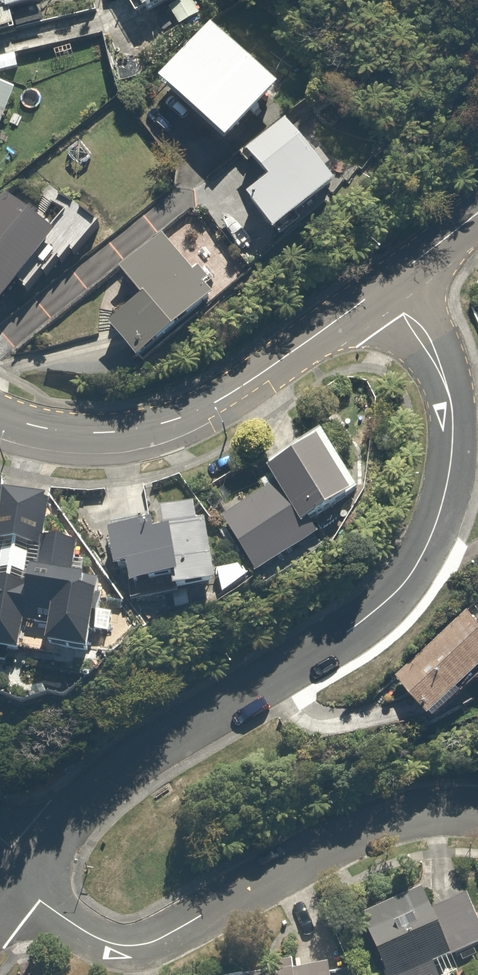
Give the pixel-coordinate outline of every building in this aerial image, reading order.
[(10,25),(6,6),(32,0),(0,0),(0,27),(10,25)] [(140,11),(159,0),(133,0),(140,11)] [(211,23),(159,79),(223,138),(275,81),(211,23)] [(0,83),(0,122),(13,88),(0,83)] [(272,228),(291,212),(334,176),(284,116),(241,152),(262,176),(243,192),(272,228)] [(1,192),(0,193),(0,293),(50,231),(1,192)] [(209,293),(160,232),(117,267),(136,291),(101,319),(131,357),(209,293)] [(327,431),(262,471),(271,487),(222,517),(255,571),(303,542),(292,525),(359,483),(327,431)] [(0,485),(0,646),(16,648),(24,593),(46,597),(39,644),(77,650),(89,569),(72,567),(76,537),(36,531),(42,491),(0,485)] [(119,528),(106,528),(107,561),(122,561),(123,580),(207,577),(205,522),(143,523),(143,514),(119,515),(119,528)] [(468,609),(397,672),(435,716),(477,678),(477,613),(475,617),(468,609)] [(364,914),(388,974),(439,974),(433,962),(477,944),(477,926),(465,893),(428,908),(422,891),(364,914)] [(326,960),(239,965),(240,974),(327,974),(326,960)]
